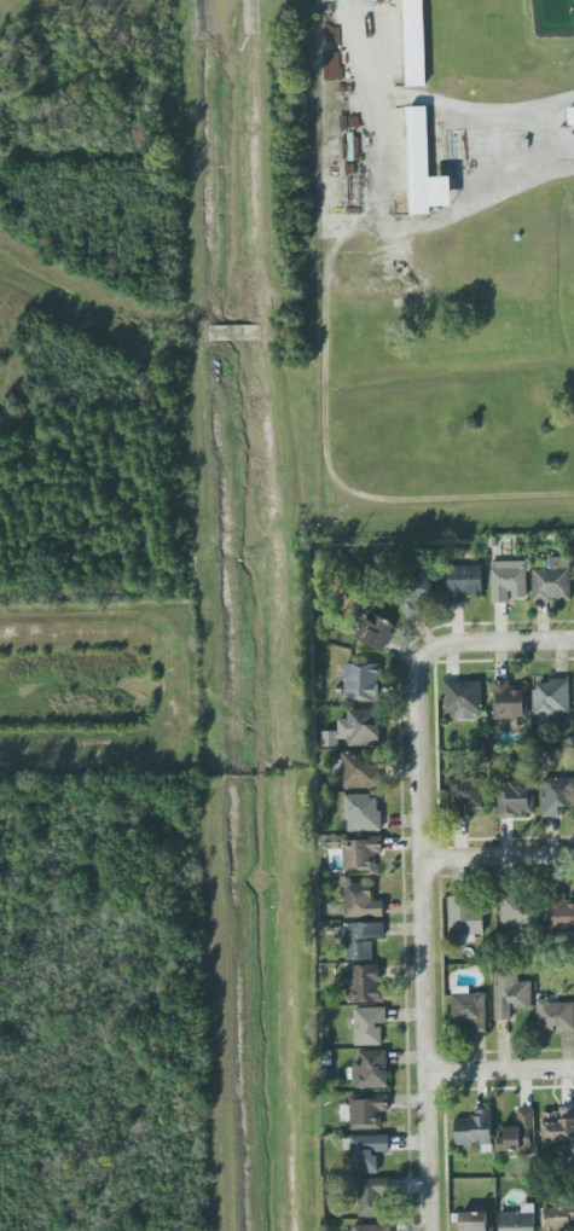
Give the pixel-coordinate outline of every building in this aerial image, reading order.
[(426,85),(424,0),(401,0),(404,86),(426,85)] [(427,106),(405,107),(407,186),(410,186),(411,214),(430,214),(430,206),(452,205),(451,176),(429,177),(427,106)] [(570,600),(569,556),(550,557),(550,569),(533,569),(533,601),(570,600)] [(492,602),(510,602),(510,598),(527,597),(526,561),(491,561),(492,602)] [(482,596),(482,565),(449,566),(450,604),(465,603),(464,596),(482,596)] [(416,619),(423,600),(433,604),(437,591),(428,588),(432,576),(412,570),(398,613),(416,619)] [(396,625),(369,611),(355,637),(382,651),(396,625)] [(378,700),(379,664),(345,663),(344,699),(378,700)] [(493,680),(493,720),(528,719),(527,688),(510,688),(509,679),(493,680)] [(534,715),(570,714),(569,679),(534,681),(534,715)] [(482,712),(481,681),(445,682),(446,714),(455,714),(456,720),(474,720),(474,712),(482,712)] [(380,708),(347,709),(347,719),(338,719),(338,730),(322,730),(322,746),(344,746),(380,746),(380,708)] [(343,788),(380,787),(380,762),(363,763),(363,753),(342,753),(343,788)] [(559,817),(559,807),(573,807),(573,778),(543,778),(544,817),(559,817)] [(449,780),(450,814),(466,813),(466,809),(484,808),(484,779),(449,780)] [(499,815),(534,816),(534,781),(500,781),(499,815)] [(346,831),(381,830),(380,794),(345,795),(346,831)] [(343,839),(344,870),(376,869),(375,853),(383,853),(382,838),(343,839)] [(345,917),(384,916),(384,900),(372,900),(371,882),(344,883),(345,917)] [(551,893),(549,927),(573,929),(573,902),(564,901),(565,894),(551,893)] [(500,896),(501,928),(537,927),(535,894),(500,896)] [(475,934),(483,934),(483,908),(472,908),(471,896),(449,896),(450,935),(463,935),(463,942),(475,942),(475,934)] [(373,959),(372,939),(385,938),(385,922),(345,923),(346,959),(373,959)] [(343,967),(344,990),(349,990),(349,1003),(385,1002),(385,984),(381,984),(380,966),(343,967)] [(532,1006),(531,981),(518,981),(518,972),(493,973),(494,1020),(511,1020),(510,1007),(532,1006)] [(452,1021),(468,1021),(468,1032),(486,1032),(485,993),(469,993),(469,986),(452,986),(452,1021)] [(550,1002),(550,998),(537,999),(537,1031),(573,1030),(573,1015),(573,1002),(550,1002)] [(382,1025),(387,1024),(386,1007),(354,1008),(355,1046),(382,1045),(382,1025)] [(388,1087),(387,1050),(359,1051),(360,1064),(348,1065),(348,1080),(356,1080),(356,1088),(388,1087)] [(350,1129),(381,1129),(382,1110),(389,1111),(389,1096),(350,1095),(349,1110),(341,1110),(341,1121),(350,1121),(350,1129)] [(491,1109),(473,1109),(473,1118),(455,1118),(455,1145),(480,1144),(480,1152),(492,1151),(491,1109)] [(498,1151),(535,1150),(534,1109),(517,1109),(518,1126),(497,1127),(498,1151)] [(542,1109),(542,1141),(573,1141),(573,1109),(542,1109)] [(389,1135),(351,1136),(352,1174),(377,1173),(377,1152),(389,1151),(389,1135)] [(390,1179),(359,1178),(358,1216),(382,1217),(383,1195),(390,1195),(390,1179)] [(500,1230),(535,1230),(535,1203),(521,1203),(521,1211),(499,1212),(500,1230)] [(542,1208),(542,1230),(559,1230),(573,1229),(573,1206),(542,1208)] [(460,1213),(460,1230),(493,1230),(492,1225),(488,1225),(487,1212),(460,1213)]
